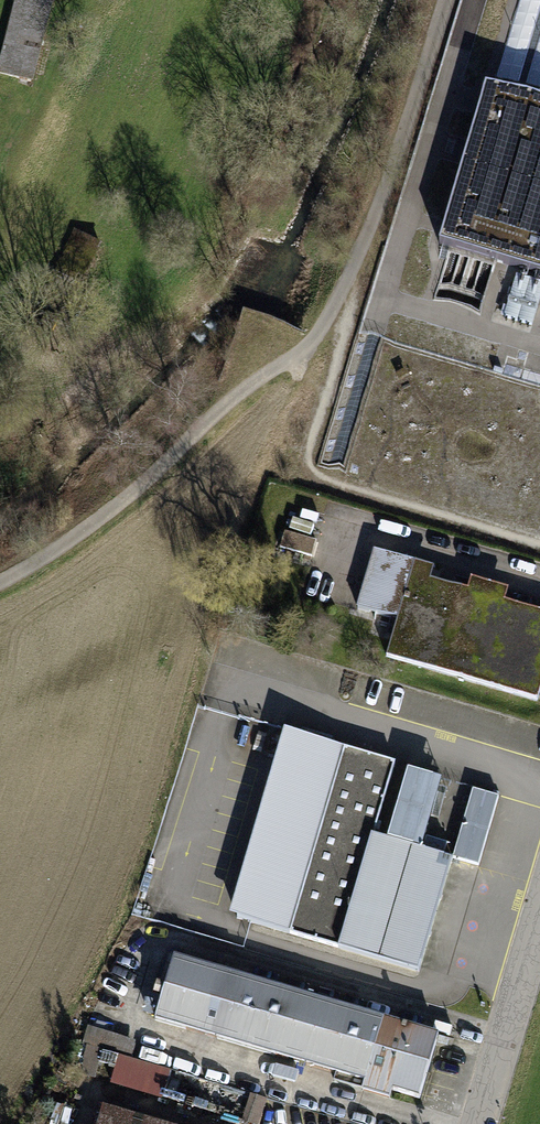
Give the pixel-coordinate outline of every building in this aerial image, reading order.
[(0,46),(0,70),(28,77),(48,0),(12,0),(0,46)] [(501,84),(539,94),(539,0),(522,0),(501,84)] [(486,91),(440,247),(496,263),(539,276),(539,107),(486,91)] [(62,236),(39,287),(74,303),(98,252),(62,236)] [(417,466),(361,449),(371,417),(342,409),(325,466),(410,491),(417,466)] [(359,609),(399,620),(415,565),(375,553),(359,609)] [(388,656),(537,700),(539,690),(539,614),(505,603),(508,592),(471,581),(467,593),(430,582),(434,570),(424,567),(415,565),(399,620),(388,656)] [(378,760),(285,733),(229,916),(340,949),(375,838),(396,766),(378,760)] [(411,773),(390,842),(423,852),(444,783),(411,773)] [(497,799),(473,792),(454,860),(478,867),(497,799)] [(340,949),(419,973),(454,862),(423,852),(390,842),(375,838),(340,949)] [(167,993),(159,1022),(421,1101),(439,1039),(177,961),(167,993)] [(93,1077),(170,1092),(175,1066),(136,1059),(141,1037),(102,1030),(93,1077)] [(108,1113),(105,1123),(147,1123),(108,1113)]
